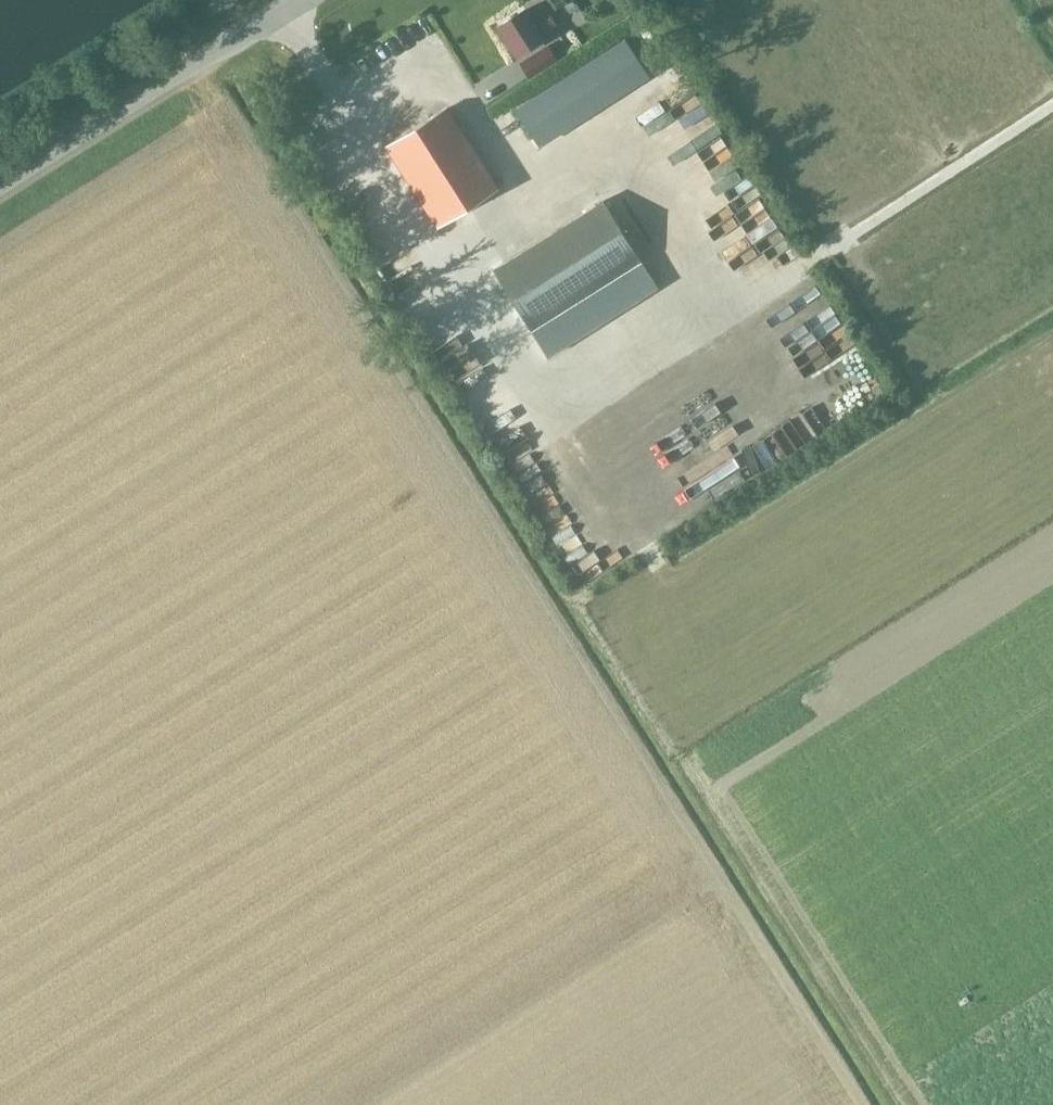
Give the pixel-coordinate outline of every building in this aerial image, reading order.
[(541,36),(556,27),(548,15),(533,25),(524,10),(497,27),(516,57),(543,40),(541,36)] [(538,146),(648,76),(625,40),(515,109),(538,146)] [(437,227),(498,190),(447,109),(386,146),(437,227)] [(715,180),(738,168),(720,134),(697,146),(715,180)] [(761,196),(759,197),(750,183),(728,196),(770,261),(793,247),(761,196)] [(603,203),(492,271),(529,331),(640,264),(603,203)] [(526,419),(487,433),(497,461),(536,447),(526,419)]
